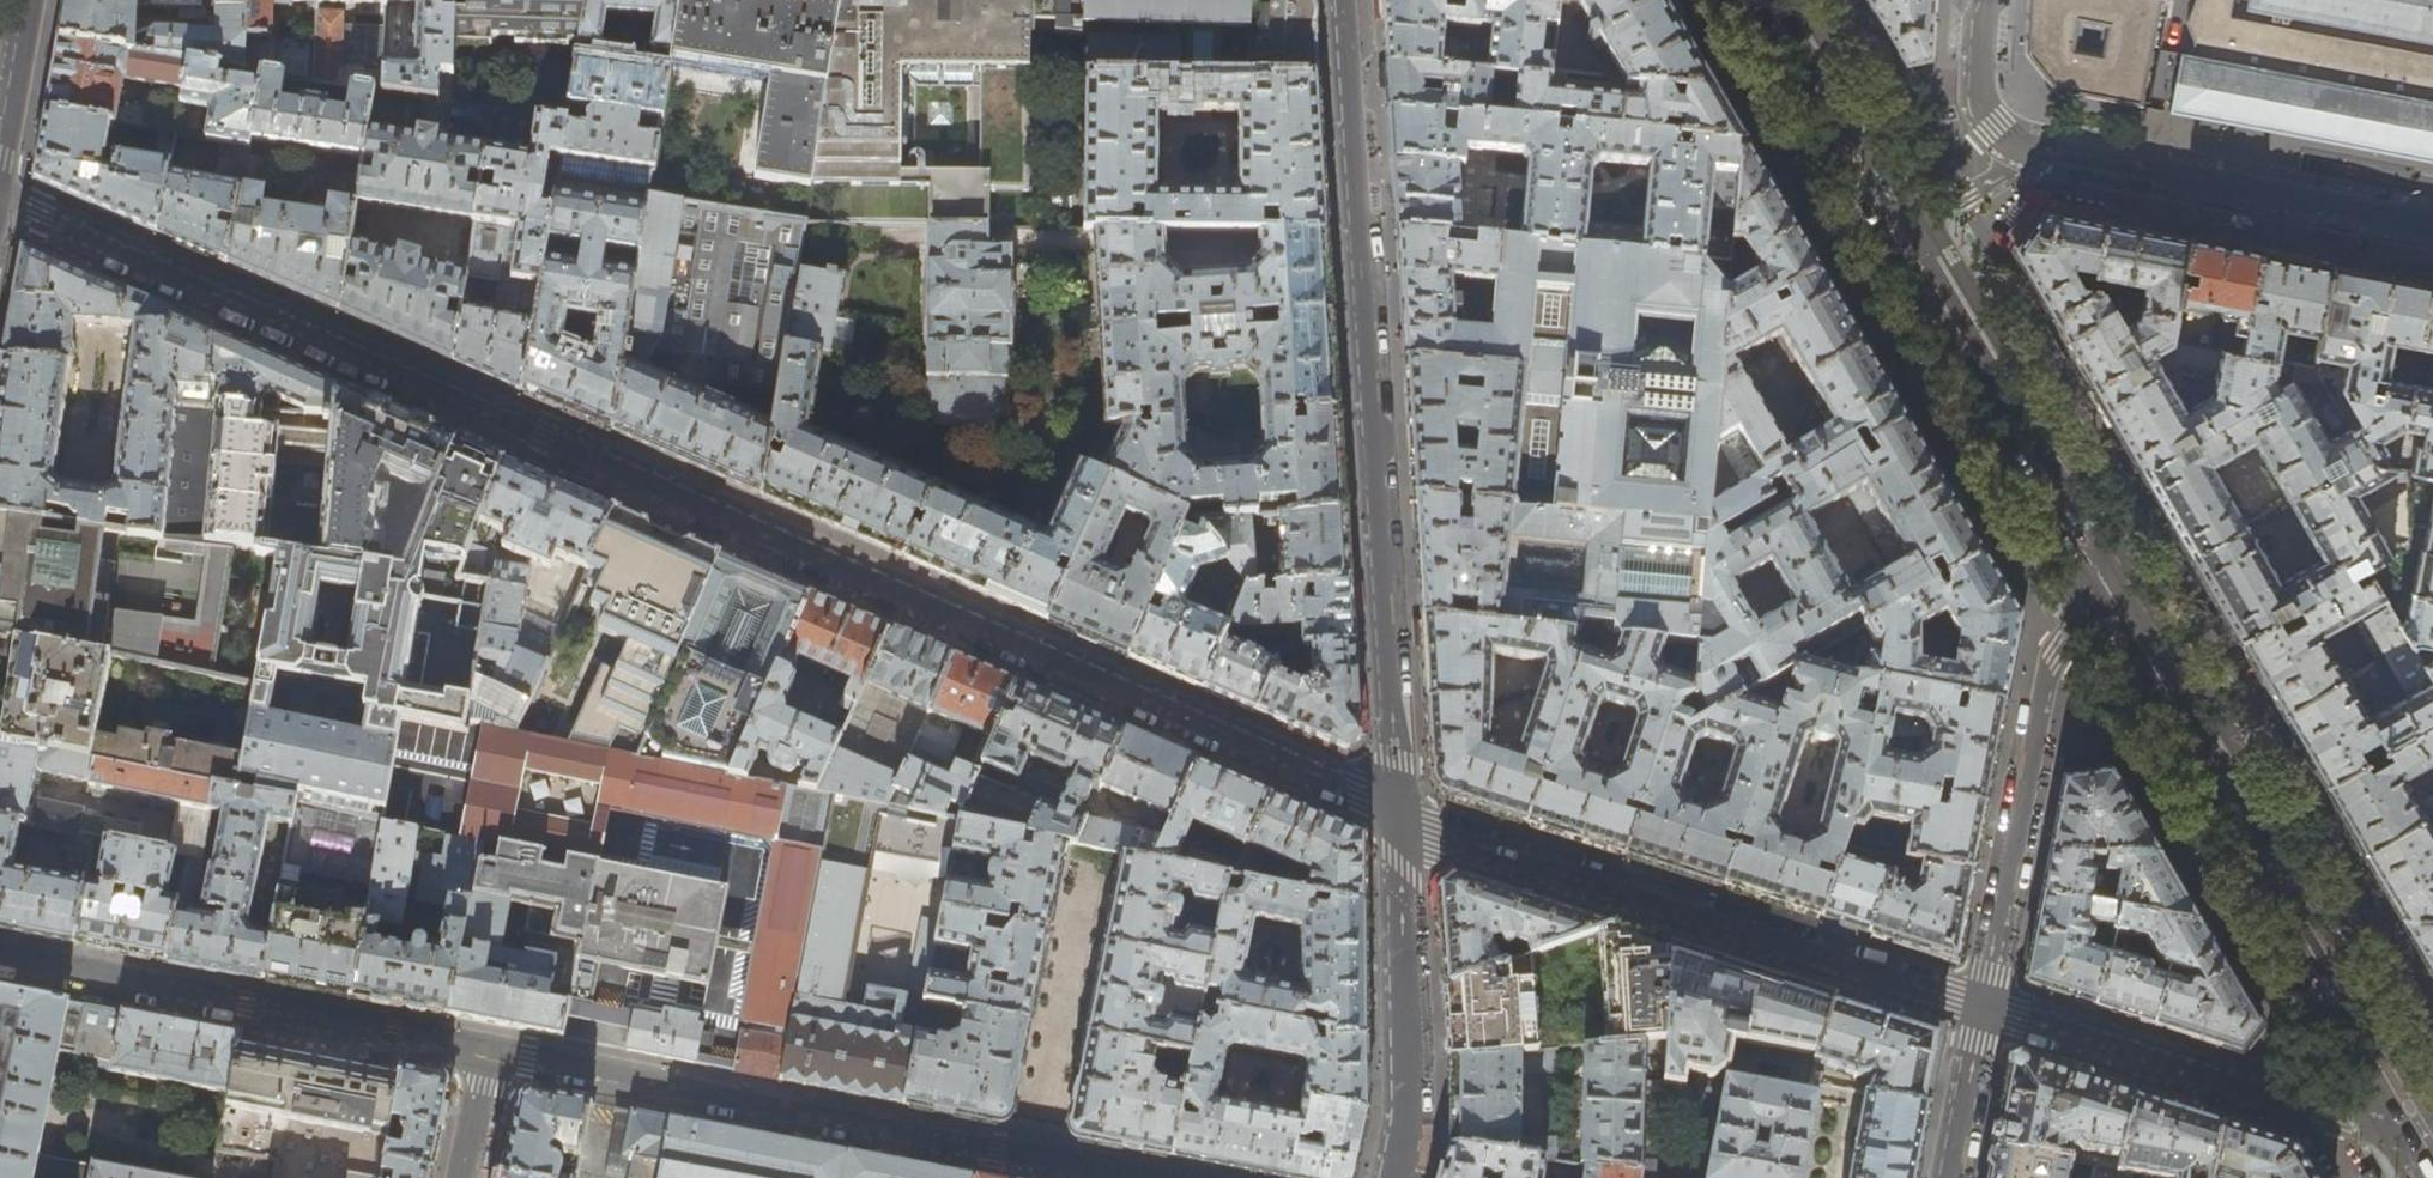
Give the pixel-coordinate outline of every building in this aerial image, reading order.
[(135,7),(97,0),(65,0),(63,16),(58,41),(189,62),(263,73),(285,77),(309,81),(314,82),(315,41),(270,39),(244,38),(245,10),(216,9),(215,34),(134,32),(135,7)] [(179,8),(202,9),(202,0),(151,0),(151,7),(179,8)] [(216,9),(245,10),(246,0),(216,0),(216,9)] [(245,10),(244,38),(270,39),(271,1),(309,2),(309,11),(316,11),(317,0),(246,0),(245,10)] [(316,11),(315,41),(314,82),(330,84),(353,88),(374,91),(382,92),(385,27),(342,26),(342,15),(334,14),(334,4),(358,5),(358,14),(374,14),(375,5),(386,5),(386,0),(317,0),(316,11)] [(386,5),(385,27),(382,92),(450,103),(453,30),(454,14),(443,14),(443,4),(454,4),(454,0),(386,0),(386,5)] [(454,4),(454,14),(453,30),(580,36),(586,0),(454,0),(454,4)] [(580,36),(578,53),(593,55),(594,47),(601,48),(607,15),(638,17),(637,22),(645,22),(646,17),(657,18),(652,52),(673,55),(681,0),(586,0),(580,36)] [(673,55),(672,62),(771,79),(755,180),(812,189),(832,66),(841,0),(681,0),(673,55)] [(832,66),(812,189),(806,224),(806,225),(926,227),(987,228),(988,188),(1029,189),(1031,33),(1031,0),(841,0),(832,66)] [(1313,7),(1311,2),(1311,0),(1031,0),(1031,33),(1084,34),(1084,72),(1135,73),(1148,74),(1317,76),(1317,75),(1318,75),(1318,69),(1316,69),(1314,39),(1315,39),(1315,29),(1313,29),(1314,19),(1313,7)] [(1467,0),(1381,0),(1383,23),(1385,63),(1471,71),(1472,64),(1459,63),(1462,46),(1456,40),(1442,39),(1444,25),(1477,29),(1480,28),(1480,25),(1490,26),(1486,73),(1490,73),(1517,76),(1549,79),(1551,63),(1538,62),(1542,26),(1556,27),(1558,9),(1511,4),(1484,2),(1467,0)] [(1511,4),(1558,9),(1560,7),(1559,0),(1512,0),(1511,4)] [(1594,30),(1586,34),(1594,48),(1602,43),(1627,86),(1637,87),(1717,95),(1661,0),(1577,0),(1594,30)] [(1906,64),(1931,58),(1934,0),(1869,0),(1906,64)] [(2030,7),(2026,68),(2045,89),(2143,108),(2147,89),(2163,0),(2030,0),(2030,7)] [(2231,17),(2233,0),(2195,0),(2188,22),(2195,41),(2192,56),(2182,54),(2171,114),(2338,145),(2432,163),(2432,56),(2231,17)] [(2249,6),(2283,13),(2282,15),(2287,15),(2288,12),(2432,40),(2432,0),(2250,0),(2249,6)] [(202,9),(179,8),(179,20),(204,20),(204,9),(202,9)] [(183,90),(189,62),(58,41),(53,72),(46,111),(110,122),(148,128),(151,111),(131,107),(116,113),(122,79),(183,90)] [(576,61),(569,107),(589,110),(586,129),(575,128),(576,120),(567,120),(567,122),(558,177),(651,191),(659,140),(634,136),(634,133),(639,130),(642,125),(641,121),(638,117),(662,121),(669,75),(576,61)] [(250,140),(263,73),(189,62),(183,90),(176,133),(175,135),(222,144),(215,182),(168,173),(157,233),(163,235),(227,263),(247,157),(250,140)] [(1486,73),(1471,71),(1385,63),(1387,84),(1388,111),(1441,116),(1455,118),(1485,121),(1490,73),(1486,73)] [(1264,214),(1278,214),(1279,233),(1327,233),(1322,155),(1317,76),(1148,74),(1148,91),(1135,92),(1135,73),(1084,72),(1083,230),(1094,230),(1133,230),(1133,211),(1145,211),(1144,230),(1163,231),(1258,232),(1263,232),(1264,214)] [(285,77),(263,73),(250,140),(364,157),(368,133),(374,91),(353,88),(349,114),(326,111),(327,105),(305,101),(304,107),(281,103),(285,77)] [(1549,79),(1517,76),(1512,124),(1554,128),(1570,129),(1672,140),(1692,142),(1738,147),(1745,145),(1721,102),(1717,95),(1637,87),(1636,101),(1548,93),(1550,79),(1549,79)] [(330,84),(314,82),(309,81),(308,90),(328,94),(330,84)] [(103,167),(110,122),(46,111),(41,140),(34,179),(78,198),(121,217),(157,233),(168,173),(175,135),(176,133),(160,130),(155,154),(150,153),(149,158),(118,153),(113,156),(111,169),(103,167)] [(1394,196),(1396,233),(1448,237),(1477,240),(1501,242),(1502,221),(1457,219),(1453,163),(1462,163),(1463,149),(1520,153),(1527,162),(1520,244),(1543,246),(1544,235),(1547,232),(1556,233),(1558,236),(1557,247),(1664,257),(1665,247),(1668,243),(1676,244),(1679,247),(1678,258),(1729,263),(1731,240),(1738,147),(1692,142),(1691,154),(1672,152),(1672,140),(1570,129),(1569,140),(1566,143),(1565,141),(1563,140),(1560,139),(1557,140),(1556,142),(1553,138),(1554,128),(1512,124),(1487,121),(1485,121),(1455,118),(1454,139),(1440,138),(1441,116),(1388,111),(1390,130),(1394,196)] [(1493,111),(1487,121),(1512,124),(1510,112),(1493,111)] [(567,122),(532,117),(525,159),(488,153),(476,223),(466,277),(499,282),(494,313),(482,311),(482,305),(469,302),(470,294),(463,293),(452,362),(481,374),(522,392),(558,177),(567,122)] [(476,223),(488,153),(368,133),(364,157),(361,175),(356,202),(476,223)] [(1788,218),(1745,145),(1738,147),(1731,240),(1742,240),(1761,273),(1727,292),(1724,328),(1820,273),(1788,218)] [(270,160),(247,157),(227,263),(282,287),(339,312),(349,246),(356,202),(361,175),(336,171),(328,219),(263,209),(270,160)] [(650,200),(651,191),(558,177),(522,392),(560,408),(613,431),(650,200)] [(786,347),(798,271),(806,225),(806,224),(650,200),(613,431),(678,460),(762,496),(768,460),(770,446),(786,347)] [(2043,211),(2042,212),(2015,250),(2023,264),(2053,316),(2092,294),(2093,290),(2081,287),(2068,265),(2074,261),(2078,267),(2081,267),(2082,276),(2088,283),(2094,282),(2105,223),(2074,217),(2043,211)] [(2143,230),(2105,223),(2094,282),(2093,290),(2092,294),(2053,316),(2066,339),(2094,387),(2171,341),(2178,308),(2191,239),(2143,230)] [(987,249),(987,228),(926,227),(924,347),(925,377),(926,377),(926,426),(1005,427),(1006,378),(1007,378),(1007,347),(1009,347),(1011,251),(987,249)] [(1144,230),(1133,230),(1094,230),(1104,424),(1120,423),(1138,422),(1137,412),(1150,411),(1151,421),(1184,419),(1182,387),(1194,373),(1208,372),(1208,377),(1220,377),(1223,417),(1261,415),(1339,410),(1336,365),(1330,282),(1327,233),(1279,233),(1263,232),(1258,232),(1259,255),(1245,271),(1180,275),(1165,262),(1163,231),(1144,230)] [(1447,249),(1448,237),(1396,233),(1397,245),(1398,261),(1400,286),(1408,414),(1410,447),(1413,486),(1419,582),(1421,618),(1573,632),(1577,632),(1578,623),(1613,628),(1612,635),(1618,636),(1666,640),(1699,643),(1701,608),(1707,537),(1710,507),(1713,465),(1719,390),(1724,328),(1727,292),(1729,263),(1678,258),(1664,257),(1557,247),(1543,246),(1520,244),(1501,242),(1477,240),(1475,251),(1447,249)] [(2223,245),(2191,239),(2178,308),(2191,310),(2191,305),(2236,314),(2228,352),(2242,355),(2261,252),(2223,245)] [(394,258),(349,246),(339,312),(389,334),(452,362),(463,293),(466,277),(419,265),(420,261),(395,254),(394,258)] [(22,249),(21,249),(11,304),(0,362),(0,517),(160,539),(163,539),(176,403),(208,406),(213,332),(115,289),(22,249)] [(2291,258),(2261,252),(2242,355),(2278,361),(2283,331),(2319,337),(2333,266),(2291,258)] [(2378,274),(2333,266),(2319,337),(2315,358),(2346,364),(2341,390),(2360,422),(2349,429),(2365,455),(2370,464),(2385,467),(2388,451),(2381,442),(2404,429),(2413,384),(2386,379),(2393,343),(2420,349),(2432,285),(2378,274)] [(798,271),(786,347),(823,354),(823,355),(829,356),(842,278),(798,271)] [(1719,390),(1742,377),(1733,361),(1781,334),(1833,426),(1786,453),(1803,481),(1906,421),(1865,351),(1820,273),(1724,328),(1719,390)] [(2432,285),(2420,349),(2418,360),(2430,363),(2432,351),(2432,285)] [(289,366),(213,332),(208,406),(337,415),(349,391),(289,366)] [(2288,363),(2278,361),(2242,355),(2228,352),(2171,341),(2094,387),(2112,417),(2143,471),(2280,391),(2274,380),(2277,369),(2287,371),(2288,363)] [(786,347),(770,446),(785,453),(780,464),(768,460),(762,496),(829,526),(975,589),(1048,621),(1066,580),(1055,575),(1061,562),(1072,567),(1111,480),(1100,475),(1078,465),(1047,535),(810,433),(823,355),(823,354),(786,347)] [(2309,377),(2314,385),(2321,382),(2313,368),(2296,364),(2294,374),(2309,377)] [(1710,507),(1707,537),(1720,529),(1773,498),(1767,488),(1781,480),(1787,490),(1803,481),(1786,453),(1742,377),(1719,390),(1713,465),(1729,455),(1747,485),(1710,507)] [(2292,385),(2280,391),(2143,471),(2163,504),(2192,555),(2246,524),(2212,465),(2254,441),(2288,499),(2365,455),(2349,429),(2332,438),(2324,436),(2292,383),(2292,385)] [(2404,429),(2424,432),(2421,446),(2416,445),(2411,473),(2432,477),(2432,388),(2413,384),(2404,429)] [(208,406),(176,403),(163,539),(208,545),(234,549),(255,552),(404,573),(457,439),(420,423),(349,391),(337,415),(208,406)] [(1342,461),(1339,410),(1261,415),(1263,448),(1250,462),(1201,466),(1187,454),(1184,419),(1151,421),(1152,431),(1144,431),(1139,427),(1138,422),(1120,423),(1120,432),(1100,475),(1111,480),(1171,507),(1222,504),(1223,518),(1243,517),(1257,516),(1256,503),(1295,501),(1296,513),(1345,510),(1342,461)] [(1707,537),(1701,608),(1710,608),(1726,636),(1711,645),(1699,643),(1696,682),(1695,695),(1708,717),(1745,696),(1730,671),(1747,660),(1761,687),(1794,667),(1799,665),(1792,653),(1852,618),(1855,624),(1863,620),(1866,626),(1937,584),(1947,578),(1985,557),(1942,483),(1906,421),(1803,481),(1787,490),(1790,496),(1783,501),(1787,507),(1727,541),(1724,537),(1720,529),(1707,537)] [(495,456),(457,439),(404,573),(255,552),(254,556),(276,560),(257,674),(308,682),(320,605),(313,604),(316,587),(360,593),(358,611),(355,610),(343,689),(361,691),(358,713),(372,716),(369,739),(366,739),(365,743),(347,740),(347,734),(342,734),(341,737),(323,733),(323,730),(317,728),(316,732),(297,728),(286,695),(255,688),(244,760),(239,790),(241,791),(255,793),(295,801),(381,822),(400,719),(467,733),(469,723),(473,700),(421,690),(431,635),(419,632),(423,607),(419,606),(425,555),(464,561),(504,459),(495,456)] [(2398,470),(2385,467),(2370,464),(2365,455),(2288,499),(2322,558),(2281,583),(2246,524),(2192,555),(2210,587),(2241,640),(2366,567),(2396,550),(2410,552),(2409,492),(2369,513),(2361,498),(2364,489),(2398,470)] [(565,486),(504,459),(464,561),(456,580),(496,585),(473,700),(469,723),(516,732),(546,665),(516,652),(527,589),(524,588),(527,571),(497,566),(497,563),(493,547),(499,531),(509,535),(503,548),(551,568),(557,556),(587,570),(614,508),(565,486)] [(2408,472),(2398,470),(2396,484),(2408,484),(2408,472)] [(1188,515),(1171,507),(1111,480),(1072,567),(1066,580),(1048,621),(1084,637),(1128,656),(1181,530),(1188,515)] [(2423,551),(2420,550),(2412,592),(2432,596),(2432,498),(2423,551)] [(647,522),(614,508),(587,570),(604,576),(591,605),(607,612),(599,629),(628,642),(616,670),(602,664),(567,742),(640,757),(723,555),(693,542),(682,547),(679,546),(677,540),(671,538),(660,532),(652,535),(650,534),(647,522)] [(1347,539),(1345,510),(1296,513),(1262,515),(1264,526),(1280,525),(1284,582),(1349,579),(1347,539)] [(16,637),(114,656),(117,656),(117,658),(213,679),(234,549),(208,545),(195,628),(86,613),(91,583),(109,586),(111,565),(104,564),(106,552),(157,559),(160,539),(0,517),(0,634),(16,637)] [(1249,584),(1243,517),(1223,518),(1195,520),(1202,529),(1228,560),(1247,584),(1249,584)] [(1198,536),(1181,530),(1128,656),(1166,673),(1204,689),(1229,627),(1186,608),(1183,603),(1196,570),(1228,560),(1202,529),(1198,536)] [(772,576),(723,555),(640,757),(729,775),(809,593),(772,576)] [(1874,645),(1883,646),(1881,654),(1870,652),(1865,680),(1881,683),(2005,705),(2013,662),(2021,619),(2007,594),(1985,557),(1947,578),(1954,589),(1944,595),(1937,584),(1866,626),(1863,627),(1874,645)] [(2399,624),(2366,567),(2241,640),(2252,658),(2283,712),(2344,676),(2320,636),(2353,616),(2376,657),(2408,639),(2399,624)] [(1301,628),(1303,648),(1310,647),(1354,644),(1352,616),(1349,579),(1284,582),(1275,583),(1275,593),(1263,594),(1263,583),(1249,584),(1247,584),(1229,627),(1204,689),(1231,701),(1256,712),(1282,654),(1285,647),(1268,648),(1263,659),(1232,645),(1239,630),(1301,628)] [(2412,592),(2410,592),(2405,621),(2399,624),(2408,639),(2413,648),(2418,645),(2432,648),(2432,596),(2412,592)] [(851,611),(809,593),(729,775),(746,778),(760,749),(769,753),(769,756),(770,759),(789,767),(793,767),(797,764),(807,769),(798,788),(816,792),(841,736),(787,713),(784,702),(795,679),(792,672),(799,656),(852,679),(840,706),(852,712),(890,628),(851,611)] [(1571,648),(1573,632),(1421,618),(1424,658),(1427,702),(1455,700),(1491,701),(1492,655),(1543,663),(1543,671),(1537,689),(1566,698),(1581,651),(1571,648)] [(919,641),(890,628),(852,712),(841,736),(816,792),(835,795),(888,806),(953,656),(919,641)] [(1618,636),(1612,656),(1605,660),(1581,651),(1566,698),(1527,823),(1576,839),(1626,855),(1671,714),(1678,716),(1681,706),(1694,698),(1695,695),(1696,682),(1662,672),(1658,662),(1666,640),(1618,636)] [(114,656),(16,637),(9,688),(1,743),(214,785),(239,790),(244,760),(171,746),(173,735),(151,731),(148,742),(121,737),(120,743),(97,739),(114,656)] [(2413,648),(2408,639),(2376,657),(2344,676),(2283,712),(2300,741),(2326,785),(2432,722),(2432,683),(2432,681),(2423,666),(2413,648)] [(1357,694),(1354,644),(1310,647),(1312,676),(1301,685),(1291,680),(1299,662),(1282,654),(1256,712),(1304,733),(1346,751),(1360,741),(1357,694)] [(2431,661),(2423,666),(2432,681),(2432,648),(2431,661)] [(987,671),(953,656),(888,806),(946,818),(953,802),(965,806),(980,772),(958,764),(950,781),(943,778),(965,726),(986,735),(975,760),(983,764),(1017,684),(987,671)] [(1794,682),(1796,691),(1803,693),(1800,703),(1784,699),(1724,887),(1772,902),(1822,918),(1841,859),(1845,848),(1851,828),(1856,815),(1861,784),(1873,723),(1857,718),(1862,699),(1877,702),(1881,683),(1865,680),(1854,678),(1854,676),(1804,662),(1799,665),(1794,667),(1790,682),(1794,682)] [(1708,717),(1692,727),(1693,721),(1678,716),(1671,714),(1626,855),(1671,870),(1724,887),(1784,699),(1790,682),(1794,667),(1761,687),(1745,696),(1708,717)] [(1996,749),(2005,705),(1881,683),(1877,702),(1873,723),(1861,784),(1985,807),(1996,749)] [(983,764),(980,772),(965,806),(959,820),(961,821),(1065,843),(1075,845),(1086,820),(1101,786),(1125,731),(1074,709),(1017,684),(983,764)] [(1527,823),(1566,698),(1537,689),(1518,751),(1489,742),(1491,701),(1455,700),(1427,702),(1429,740),(1431,768),(1432,767),(1433,783),(1442,796),(1479,808),(1527,823)] [(469,723),(467,733),(400,719),(381,822),(482,843),(447,1016),(555,1037),(563,1038),(564,1035),(571,999),(582,1001),(592,1002),(599,964),(708,986),(726,890),(598,864),(609,809),(775,844),(743,1022),(756,1024),(754,1033),(745,1031),(737,1072),(780,1081),(835,795),(816,792),(798,788),(746,778),(729,775),(640,757),(567,742),(516,732),(469,723)] [(2326,785),(2341,811),(2364,850),(2424,814),(2432,809),(2432,793),(2426,797),(2415,799),(2403,778),(2432,760),(2432,722),(2326,785)] [(1162,747),(1125,731),(1101,786),(1143,804),(1137,817),(1157,826),(1163,813),(1173,817),(1197,762),(1162,747)] [(214,785),(1,743),(0,743),(0,819),(20,823),(66,832),(92,837),(105,840),(136,846),(139,827),(83,815),(84,811),(30,800),(34,777),(40,773),(90,783),(88,795),(176,812),(168,852),(175,854),(187,856),(186,857),(202,860),(209,811),(214,785)] [(1232,778),(1197,762),(1173,817),(1165,837),(1154,861),(1230,877),(1234,878),(1270,795),(1232,778)] [(2057,818),(2050,856),(2091,857),(2094,840),(2107,840),(2107,857),(2109,857),(2160,858),(2131,807),(2111,774),(2064,782),(2057,818)] [(1980,838),(1985,807),(1861,784),(1856,815),(1851,828),(1863,830),(1871,820),(1910,827),(1903,859),(1973,872),(1980,838)] [(241,791),(239,790),(214,785),(209,811),(221,813),(212,865),(209,868),(204,893),(198,892),(203,861),(202,860),(186,857),(178,900),(166,961),(252,978),(263,980),(271,934),(252,930),(248,922),(267,821),(291,825),(295,801),(255,793),(253,805),(238,803),(241,791)] [(946,818),(888,806),(835,795),(780,1081),(789,1083),(854,1095),(904,1105),(924,1004),(930,976),(936,946),(941,921),(924,919),(904,1019),(846,1008),(876,853),(942,866),(951,819),(946,818)] [(1318,816),(1270,795),(1234,878),(1254,882),(1266,852),(1308,872),(1307,881),(1287,878),(1285,889),(1365,906),(1365,864),(1364,836),(1318,816)] [(366,921),(381,822),(295,801),(291,825),(271,934),(263,980),(281,983),(335,994),(352,997),(366,921)] [(2424,814),(2364,850),(2379,877),(2402,916),(2432,916),(2432,830),(2424,814)] [(20,823),(0,819),(0,928),(10,930),(75,943),(85,882),(12,868),(20,823)] [(1165,837),(1086,820),(1075,845),(1123,855),(1154,861),(1165,837)] [(1056,885),(1065,843),(961,821),(955,849),(996,859),(995,865),(993,865),(991,867),(989,878),(989,881),(991,882),(990,888),(949,879),(943,909),(988,918),(1017,925),(1047,931),(1056,885)] [(399,1006),(447,1016),(482,843),(381,822),(366,921),(352,997),(399,1006)] [(92,837),(66,832),(62,850),(67,851),(66,859),(88,864),(92,837)] [(167,897),(175,854),(168,852),(136,846),(105,840),(96,884),(85,882),(75,943),(114,951),(166,961),(178,900),(167,897)] [(1867,852),(1883,855),(1884,855),(1885,847),(1869,843),(1867,852)] [(1230,877),(1154,861),(1123,855),(1114,900),(1105,945),(1212,967),(1218,939),(1190,932),(1181,939),(1173,937),(1176,922),(1180,922),(1182,919),(1183,909),(1182,906),(1180,905),(1182,894),(1191,895),(1196,903),(1224,909),(1230,877)] [(1893,857),(1884,855),(1883,855),(1878,872),(1864,866),(1866,860),(1857,858),(1855,863),(1841,859),(1822,918),(1844,925),(1869,933),(1888,874),(1893,857)] [(2091,857),(2050,856),(2046,873),(2042,897),(2100,908),(2105,877),(2094,877),(2089,868),(2091,857)] [(2175,884),(2160,858),(2109,857),(2105,877),(2100,908),(2122,912),(2200,927),(2175,884)] [(1966,913),(1973,872),(1903,859),(1902,867),(1909,867),(1914,872),(1921,874),(1918,888),(1912,892),(1888,874),(1869,933),(1903,944),(1956,961),(1966,913)] [(1527,945),(1530,955),(1611,926),(1517,895),(1453,875),(1438,886),(1442,932),(1445,985),(1503,964),(1502,944),(1506,946),(1510,946),(1513,945),(1515,941),(1527,945)] [(1230,877),(1224,909),(1218,939),(1212,967),(1205,997),(1204,1006),(1367,1037),(1366,964),(1365,906),(1285,889),(1254,882),(1234,878),(1230,877)] [(2026,962),(2029,962),(2034,939),(2042,897),(2038,896),(2026,962)] [(2034,939),(2029,962),(2025,983),(2066,996),(2095,1006),(2110,954),(2113,944),(2117,930),(2122,912),(2100,908),(2042,897),(2034,939)] [(985,934),(988,918),(943,909),(941,921),(936,946),(967,952),(969,951),(971,954),(967,974),(969,976),(968,984),(930,976),(924,1004),(934,1005),(963,1010),(1029,1022),(1039,972),(1047,931),(1017,925),(1003,938),(985,934)] [(2214,951),(2200,927),(2122,912),(2117,930),(2113,944),(2124,947),(2128,935),(2148,939),(2158,957),(2162,965),(2199,976),(2203,983),(2205,987),(2228,974),(2214,951)] [(2402,916),(2432,969),(2432,916),(2402,916)] [(1638,934),(1611,926),(1530,955),(1503,964),(1445,985),(1447,1017),(1450,1058),(1556,1044),(1584,1043),(1664,1041),(1671,945),(1638,934)] [(1205,997),(1212,967),(1105,945),(1096,990),(1087,1035),(1157,1050),(1184,1056),(1193,1058),(1199,1027),(1172,1021),(1163,1028),(1154,1026),(1157,1012),(1159,1013),(1161,1013),(1163,1010),(1165,997),(1164,995),(1161,994),(1164,980),(1172,982),(1176,991),(1205,997)] [(1753,971),(1671,945),(1664,1041),(1664,1042),(1667,1042),(1666,1053),(1664,1085),(1683,1089),(1686,1073),(1713,1078),(1727,1070),(1756,1076),(1759,1062),(1791,1068),(1788,1082),(1806,1085),(1807,1084),(1836,998),(1753,971)] [(2148,966),(2110,954),(2095,1006),(2123,1015),(2155,1025),(2170,980),(2159,976),(2158,969),(2153,971),(2151,968),(2148,966)] [(2232,982),(2228,974),(2205,987),(2203,983),(2200,983),(2195,982),(2191,984),(2188,987),(2170,980),(2155,1025),(2189,1036),(2241,1052),(2260,1029),(2252,1016),(2243,1000),(2232,982)] [(229,1095),(238,1047),(240,1036),(96,1008),(0,989),(0,1177),(159,1177),(56,1158),(54,1167),(37,1164),(58,1052),(72,1055),(71,1064),(229,1095)] [(1836,998),(1807,1084),(1813,1085),(1820,1083),(1822,1074),(1816,1072),(1818,1064),(1857,1077),(1860,1078),(1867,1076),(1872,1071),(1876,1076),(1871,1080),(1869,1085),(1868,1090),(1868,1095),(1929,1107),(1935,1072),(1943,1032),(1892,1016),(1836,998)] [(633,1011),(626,1050),(708,1066),(714,1035),(703,1033),(705,1025),(700,1024),(701,1016),(635,1004),(633,1011)] [(929,1029),(934,1005),(924,1004),(904,1105),(944,1113),(1000,1124),(1005,1122),(1009,1118),(1011,1113),(1020,1072),(1029,1022),(963,1010),(958,1038),(948,1041),(925,1037),(926,1028),(929,1029)] [(1367,1037),(1204,1006),(1199,1027),(1193,1058),(1173,1157),(1280,1177),(1353,1177),(1360,1147),(1368,1114),(1367,1079),(1367,1037)] [(1151,1076),(1157,1050),(1087,1035),(1079,1078),(1070,1125),(1070,1129),(1071,1134),(1072,1135),(1077,1138),(1133,1149),(1173,1157),(1193,1058),(1184,1056),(1179,1080),(1181,1080),(1179,1088),(1157,1083),(1151,1076)] [(1664,1041),(1584,1043),(1581,1163),(1586,1164),(1641,1171),(1657,1173),(1657,1172),(1658,1162),(1640,1160),(1644,1053),(1666,1053),(1667,1042),(1664,1042),(1664,1041)] [(1556,1044),(1450,1058),(1450,1103),(1449,1146),(1545,1159),(1554,1160),(1555,1138),(1517,1137),(1518,1073),(1556,1072),(1556,1044)] [(238,1047),(229,1095),(218,1151),(248,1156),(277,1161),(275,1177),(382,1177),(385,1161),(400,1078),(339,1066),(238,1047)] [(2002,1106),(1994,1147),(2068,1160),(2069,1151),(2073,1149),(2076,1146),(2081,1151),(2111,1156),(2109,1167),(2119,1169),(2133,1093),(2083,1077),(2019,1056),(2016,1057),(2012,1060),(2010,1063),(2002,1106)] [(400,1078),(385,1161),(432,1172),(443,1121),(449,1090),(439,1075),(402,1067),(400,1078)] [(1707,1177),(1803,1177),(1818,1098),(1726,1080),(1707,1177)] [(2223,1122),(2172,1106),(2133,1093),(2119,1169),(2109,1167),(2095,1165),(2093,1177),(2131,1177),(2132,1173),(2158,1177),(2213,1177),(2223,1122)] [(515,1177),(578,1177),(560,1174),(563,1164),(560,1160),(551,1156),(554,1150),(564,1154),(581,1157),(590,1104),(563,1099),(535,1094),(520,1104),(513,1136),(505,1176),(515,1177)] [(1929,1107),(1868,1095),(1863,1094),(1860,1116),(1855,1115),(1853,1126),(1857,1127),(1852,1153),(1859,1154),(1857,1161),(1851,1159),(1848,1177),(1915,1177),(1917,1167),(1929,1107)] [(930,1171),(805,1146),(703,1126),(632,1113),(623,1158),(635,1160),(632,1177),(968,1177),(930,1171)] [(2213,1177),(2314,1177),(2305,1163),(2295,1145),(2256,1133),(2223,1122),(2213,1177)] [(1545,1159),(1449,1146),(1449,1148),(1441,1177),(1543,1177),(1545,1159)] [(2068,1160),(1994,1147),(1988,1177),(2093,1177),(2095,1165),(2068,1160)] [(277,1161),(248,1156),(245,1177),(275,1177),(277,1161)] [(2305,1163),(2314,1177),(2324,1177),(2313,1159),(2305,1163)] [(432,1172),(385,1161),(382,1177),(431,1177),(432,1172)] [(1641,1171),(1586,1164),(1584,1177),(1640,1177),(1641,1171)]
